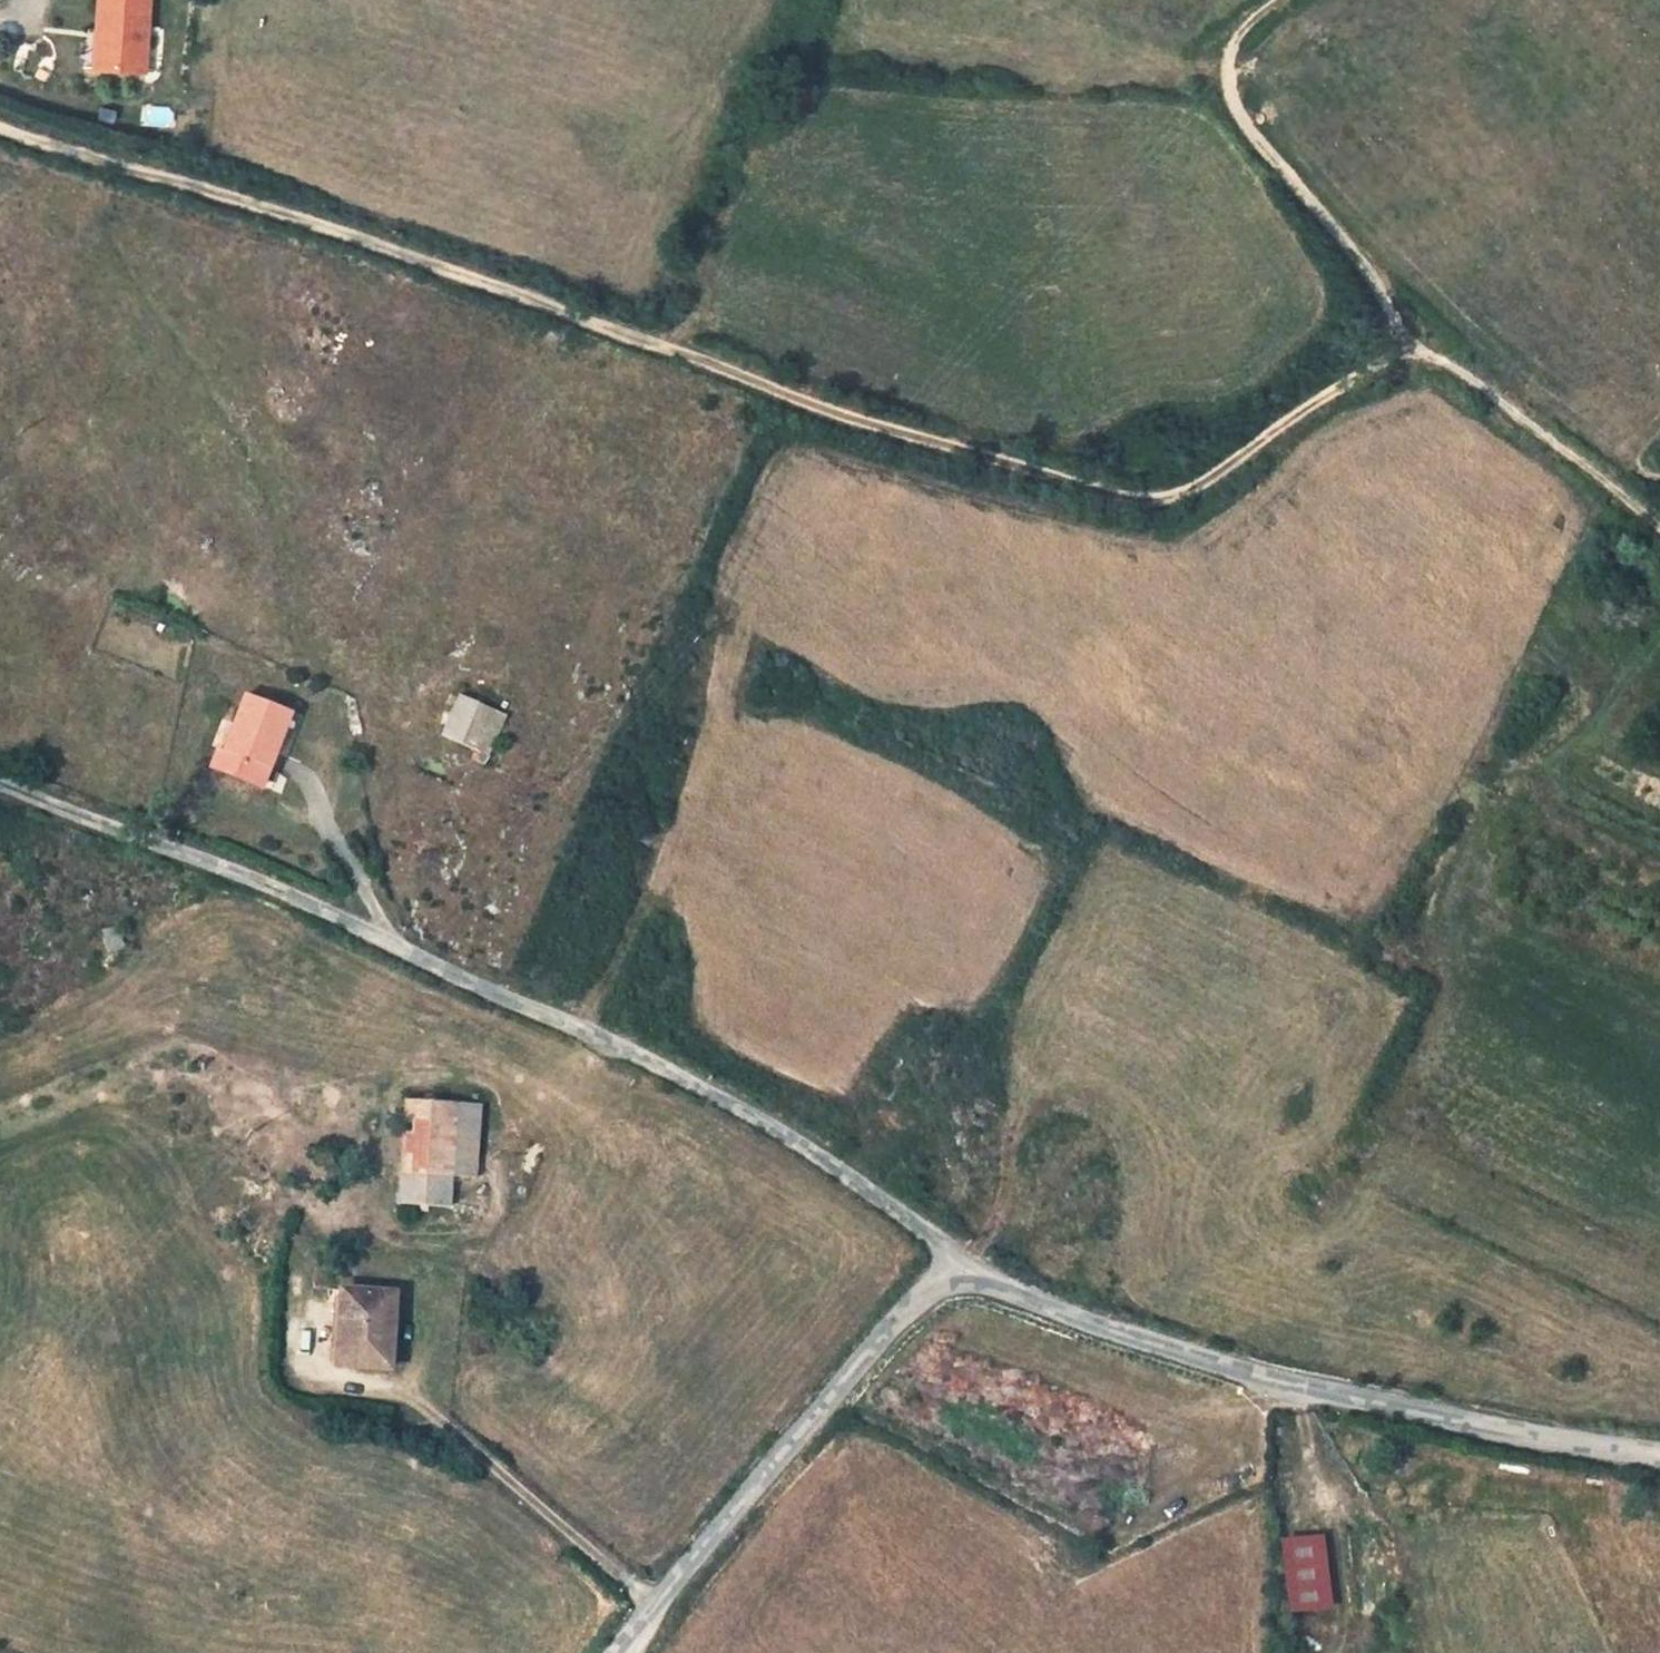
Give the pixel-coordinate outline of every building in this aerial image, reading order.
[(110,31),(107,70),(152,74),(160,0),(107,0),(104,30),(110,31)] [(492,696),(464,684),(459,696),(486,708),(492,696)] [(293,714),(246,696),(223,751),(219,749),(212,767),(254,783),(260,766),(271,770),(293,714)] [(486,708),(459,696),(441,737),(482,756),(477,766),(488,770),(510,718),(486,708)] [(271,770),(260,766),(254,783),(264,787),(271,770)] [(126,950),(121,926),(103,930),(108,953),(126,950)] [(481,1107),(404,1104),(400,1173),(454,1175),(477,1176),(481,1107)] [(454,1175),(400,1173),(398,1205),(453,1207),(454,1175)] [(337,1320),(341,1320),(340,1367),(393,1369),(398,1291),(339,1288),(337,1320)] [(337,1320),(330,1320),(326,1366),(340,1367),(341,1320),(337,1320)] [(1323,1539),(1284,1544),(1292,1611),(1331,1606),(1323,1539)]
